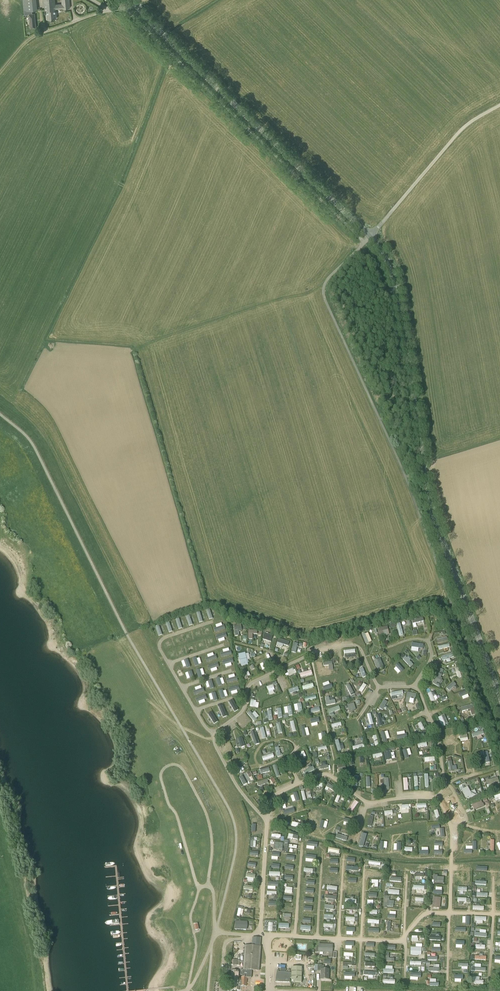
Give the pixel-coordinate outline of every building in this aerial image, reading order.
[(30,10),(37,10),(36,0),(23,0),(25,14),(29,14),(30,28),(36,27),(34,14),(31,14),(30,10)] [(55,0),(44,0),(45,10),(47,10),(48,20),(57,19),(56,9),(70,8),(69,0),(62,0),(62,4),(55,5),(55,0)] [(78,9),(82,14),(86,11),(82,6),(78,9)] [(264,639),(272,640),(273,633),(265,632),(264,639)] [(378,669),(384,667),(382,658),(375,660),(378,669)] [(288,670),(290,676),(297,673),(295,667),(288,670)] [(440,687),(445,680),(442,678),(445,675),(441,672),(434,683),(440,687)] [(322,679),(325,688),(331,686),(329,678),(322,679)] [(392,692),(393,700),(405,698),(403,690),(392,692)] [(469,697),(460,699),(462,705),(471,703),(469,697)] [(349,705),(350,711),(357,709),(355,703),(349,705)] [(219,706),(223,717),(228,715),(224,704),(219,706)] [(475,708),(466,709),(467,717),(470,716),(470,712),(471,712),(471,716),(476,716),(475,708)] [(213,723),(218,721),(213,710),(209,712),(213,723)] [(262,728),(265,740),(273,738),(270,726),(262,728)] [(388,736),(391,735),(390,730),(382,731),(385,741),(389,740),(388,736)] [(475,734),(477,741),(486,738),(483,730),(475,734)] [(266,761),(276,758),(274,753),(264,756),(266,761)] [(478,794),(476,789),(472,791),(469,786),(463,789),(467,799),(478,794)] [(339,804),(344,793),(340,791),(336,802),(339,804)] [(290,810),(293,808),(285,801),(282,803),(290,810)] [(350,808),(353,811),(360,805),(356,801),(350,808)] [(455,803),(461,814),(464,813),(459,801),(455,803)] [(481,801),(472,805),(474,810),(484,806),(483,803),(482,803),(481,801)] [(321,824),(319,831),(329,835),(331,828),(321,824)] [(420,851),(428,851),(428,843),(422,843),(422,847),(420,847),(420,851)] [(312,877),(312,873),(314,873),(314,869),(305,869),(305,873),(308,873),(308,876),(312,877)] [(389,895),(401,894),(401,889),(394,889),(394,884),(392,884),(392,887),(389,887),(389,895)] [(237,921),(236,929),(248,929),(248,921),(237,921)] [(265,931),(276,931),(276,924),(265,923),(265,931)] [(252,946),(245,945),(243,970),(240,970),(240,972),(229,971),(228,989),(239,990),(239,986),(246,986),(247,977),(251,978),(251,977),(251,970),(259,971),(259,966),(260,949),(261,949),(261,947),(260,947),(261,938),(253,938),(252,946)] [(318,945),(318,953),(329,954),(328,958),(332,958),(333,945),(318,945)] [(411,954),(422,954),(422,946),(411,946),(411,954)] [(395,961),(395,957),(390,957),(390,952),(386,952),(385,960),(395,961)] [(329,969),(324,969),(324,966),(322,966),(322,965),(318,964),(317,971),(321,971),(321,979),(329,979),(329,969)] [(372,966),(372,970),(365,971),(365,976),(371,976),(371,979),(374,979),(374,976),(376,976),(375,966),(372,966)] [(302,967),(292,967),(291,982),(301,982),(302,967)] [(291,973),(278,972),(278,970),(277,970),(276,978),(275,982),(290,982),(290,978),(291,978),(291,973)]
